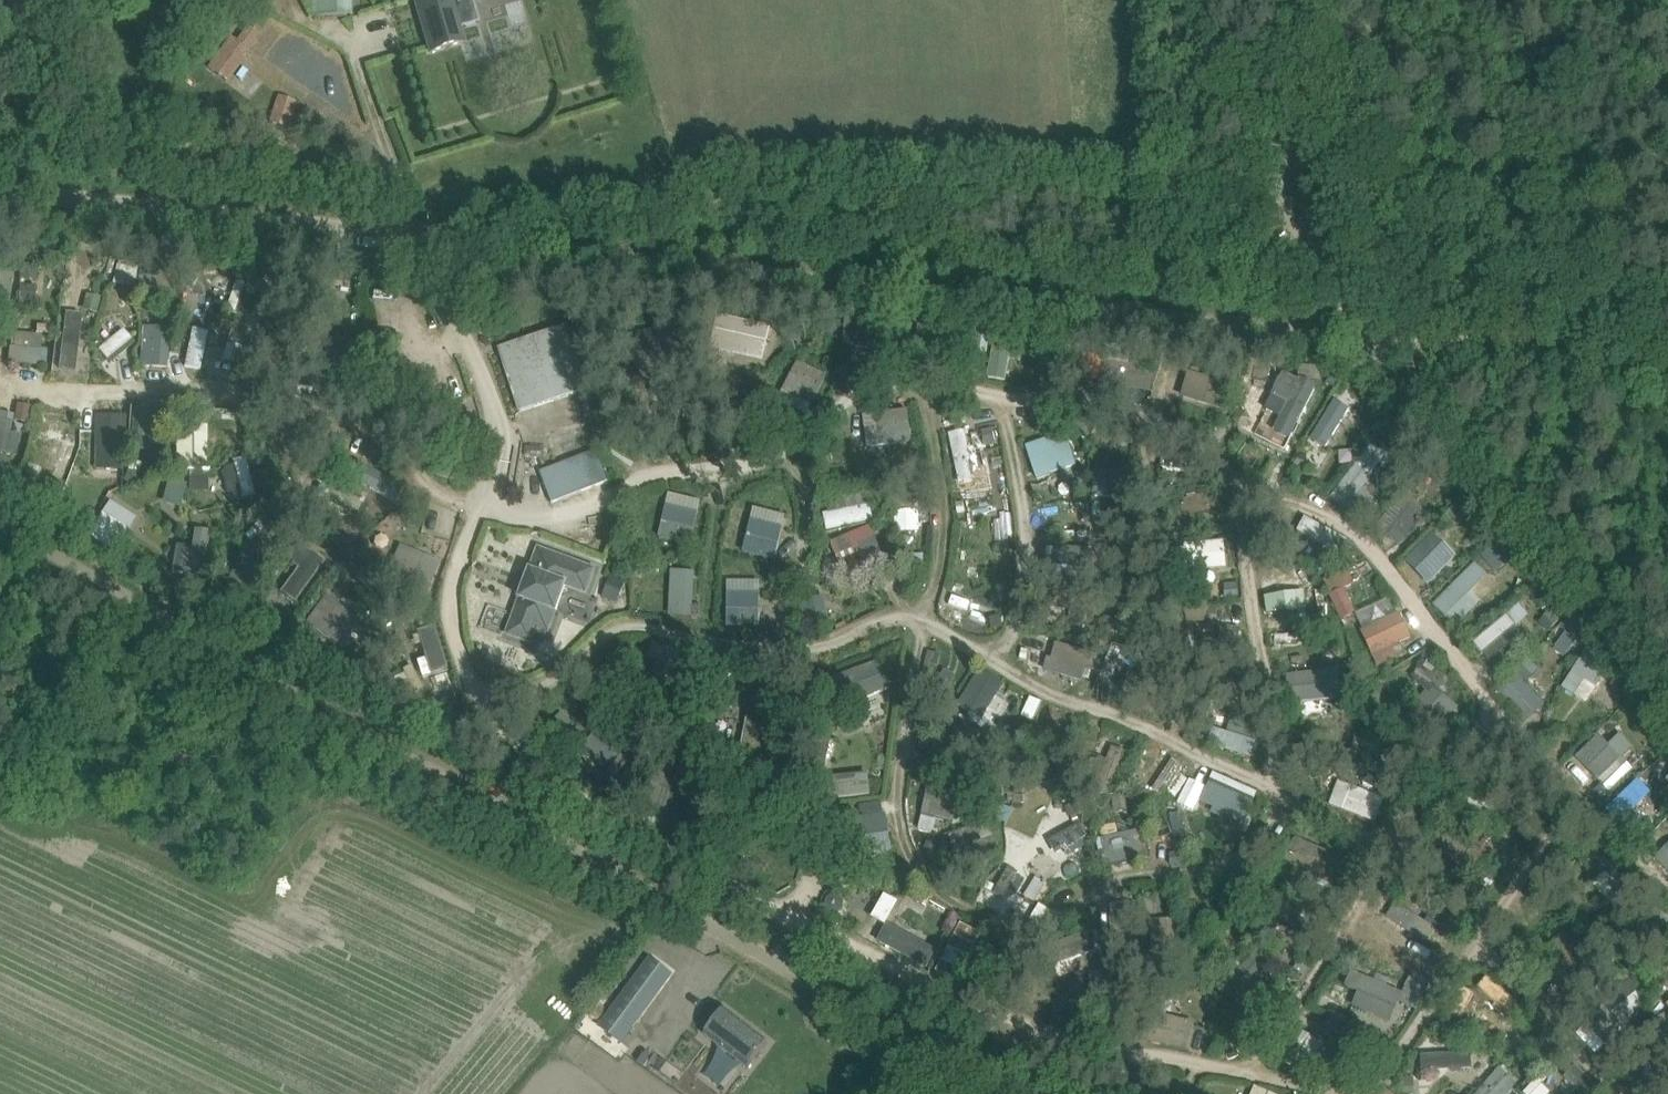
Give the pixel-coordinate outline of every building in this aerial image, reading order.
[(316,19),(346,18),(346,0),(315,0),(316,19)] [(462,31),(452,0),(415,0),(431,52),(465,42),(462,31)] [(228,78),(261,35),(246,23),(213,66),(228,78)] [(291,125),(296,101),(282,98),(276,122),(291,125)] [(167,366),(167,326),(142,326),(141,366),(167,366)] [(191,361),(205,363),(210,329),(196,327),(191,361)] [(566,327),(501,349),(522,412),(587,390),(566,327)] [(124,329),(98,347),(105,359),(132,341),(124,329)] [(50,340),(15,331),(8,359),(43,367),(50,340)] [(59,342),(58,355),(79,357),(80,344),(59,342)] [(88,359),(67,358),(66,370),(87,372),(88,359)] [(1271,430),(1290,441),(1320,388),(1284,368),(1271,393),(1287,402),(1271,430)] [(1329,448),(1351,408),(1334,399),(1312,439),(1329,448)] [(26,429),(32,406),(19,402),(13,426),(26,429)] [(869,447),(914,441),(909,409),(864,416),(869,447)] [(0,412),(0,448),(18,451),(20,434),(11,432),(13,414),(0,412)] [(126,469),(127,413),(96,413),(95,469),(126,469)] [(579,459),(541,473),(553,503),(615,479),(592,418),(567,428),(579,459)] [(177,467),(208,467),(208,426),(177,426),(177,467)] [(988,431),(954,433),(958,481),(991,479),(988,431)] [(1026,441),(1035,477),(1076,468),(1068,432),(1026,441)] [(1363,491),(1385,455),(1368,445),(1335,499),(1362,515),(1373,497),(1363,491)] [(228,497),(254,495),(251,459),(224,462),(228,497)] [(1120,495),(1119,471),(1095,472),(1097,496),(1120,495)] [(164,503),(184,506),(187,482),(167,479),(164,503)] [(1404,545),(1425,509),(1399,495),(1379,531),(1404,545)] [(94,525),(119,541),(136,516),(110,500),(94,525)] [(823,515),(827,530),(871,518),(867,502),(823,515)] [(667,504),(658,535),(690,543),(698,513),(667,504)] [(1299,533),(1343,548),(1348,535),(1303,519),(1299,533)] [(869,525),(830,540),(842,570),(881,554),(869,525)] [(207,577),(208,529),(192,529),(192,545),(175,545),(174,576),(207,577)] [(1430,586),(1458,555),(1431,531),(1403,563),(1430,586)] [(1182,573),(1228,565),(1224,540),(1178,547),(1182,573)] [(417,598),(435,559),(400,543),(383,583),(417,598)] [(538,546),(505,635),(532,645),(538,629),(550,634),(567,587),(588,595),(598,568),(538,546)] [(299,603),(325,557),(307,547),(281,593),(299,603)] [(1457,624),(1483,600),(1474,589),(1489,575),(1477,561),(1435,600),(1457,624)] [(1346,588),(1355,584),(1351,572),(1328,582),(1340,611),(1353,606),(1346,588)] [(620,600),(622,578),(606,576),(603,598),(620,600)] [(1265,594),(1267,613),(1307,609),(1305,590),(1265,594)] [(1510,610),(1518,622),(1530,615),(1522,602),(1510,610)] [(1398,611),(1358,631),(1373,659),(1413,640),(1398,611)] [(1474,642),(1490,661),(1524,632),(1507,613),(1474,642)] [(408,684),(444,680),(439,628),(403,631),(408,684)] [(1562,686),(1586,703),(1610,668),(1586,652),(1562,686)] [(891,693),(881,657),(833,671),(844,707),(891,693)] [(1528,680),(1539,672),(1534,665),(1503,685),(1525,717),(1544,704),(1528,680)] [(1288,709),(1336,711),(1338,671),(1290,670),(1288,709)] [(961,703),(982,730),(1014,704),(993,678),(961,703)] [(1420,680),(1402,710),(1441,734),(1459,704),(1420,680)] [(1604,798),(1634,766),(1598,734),(1568,766),(1604,798)] [(1291,745),(1290,753),(1327,754),(1328,746),(1291,745)] [(1639,778),(1608,808),(1620,820),(1650,790),(1639,778)] [(1174,832),(1188,829),(1183,810),(1170,813),(1174,832)] [(832,833),(843,831),(847,862),(890,855),(883,814),(831,821),(832,833)] [(1105,828),(1106,837),(1100,838),(1104,863),(1145,855),(1139,821),(1105,828)] [(1051,837),(1059,853),(1082,843),(1074,826),(1051,837)] [(1009,867),(993,888),(1010,900),(1025,879),(1009,867)] [(889,922),(897,898),(882,893),(874,917),(889,922)] [(1172,922),(1156,923),(1158,953),(1174,952),(1172,922)] [(1258,952),(1223,986),(1243,1006),(1278,972),(1258,952)] [(632,1030),(629,1027),(669,974),(651,960),(611,1014),(601,1028),(622,1044),(632,1030)] [(1395,1018),(1402,987),(1352,975),(1349,986),(1358,988),(1354,1009),(1395,1018)] [(1626,981),(1589,1022),(1609,1039),(1645,999),(1626,981)] [(1495,982),(1486,990),(1509,1013),(1517,1005),(1495,982)] [(725,1009),(705,1035),(749,1068),(769,1043),(725,1009)] [(1311,1030),(1335,1039),(1341,1021),(1318,1013),(1311,1030)] [(1425,1055),(1425,1068),(1471,1068),(1471,1055),(1425,1055)] [(1519,1080),(1498,1064),(1475,1093),(1508,1093),(1519,1080)] [(1254,1085),(1250,1093),(1277,1093),(1254,1085)]
